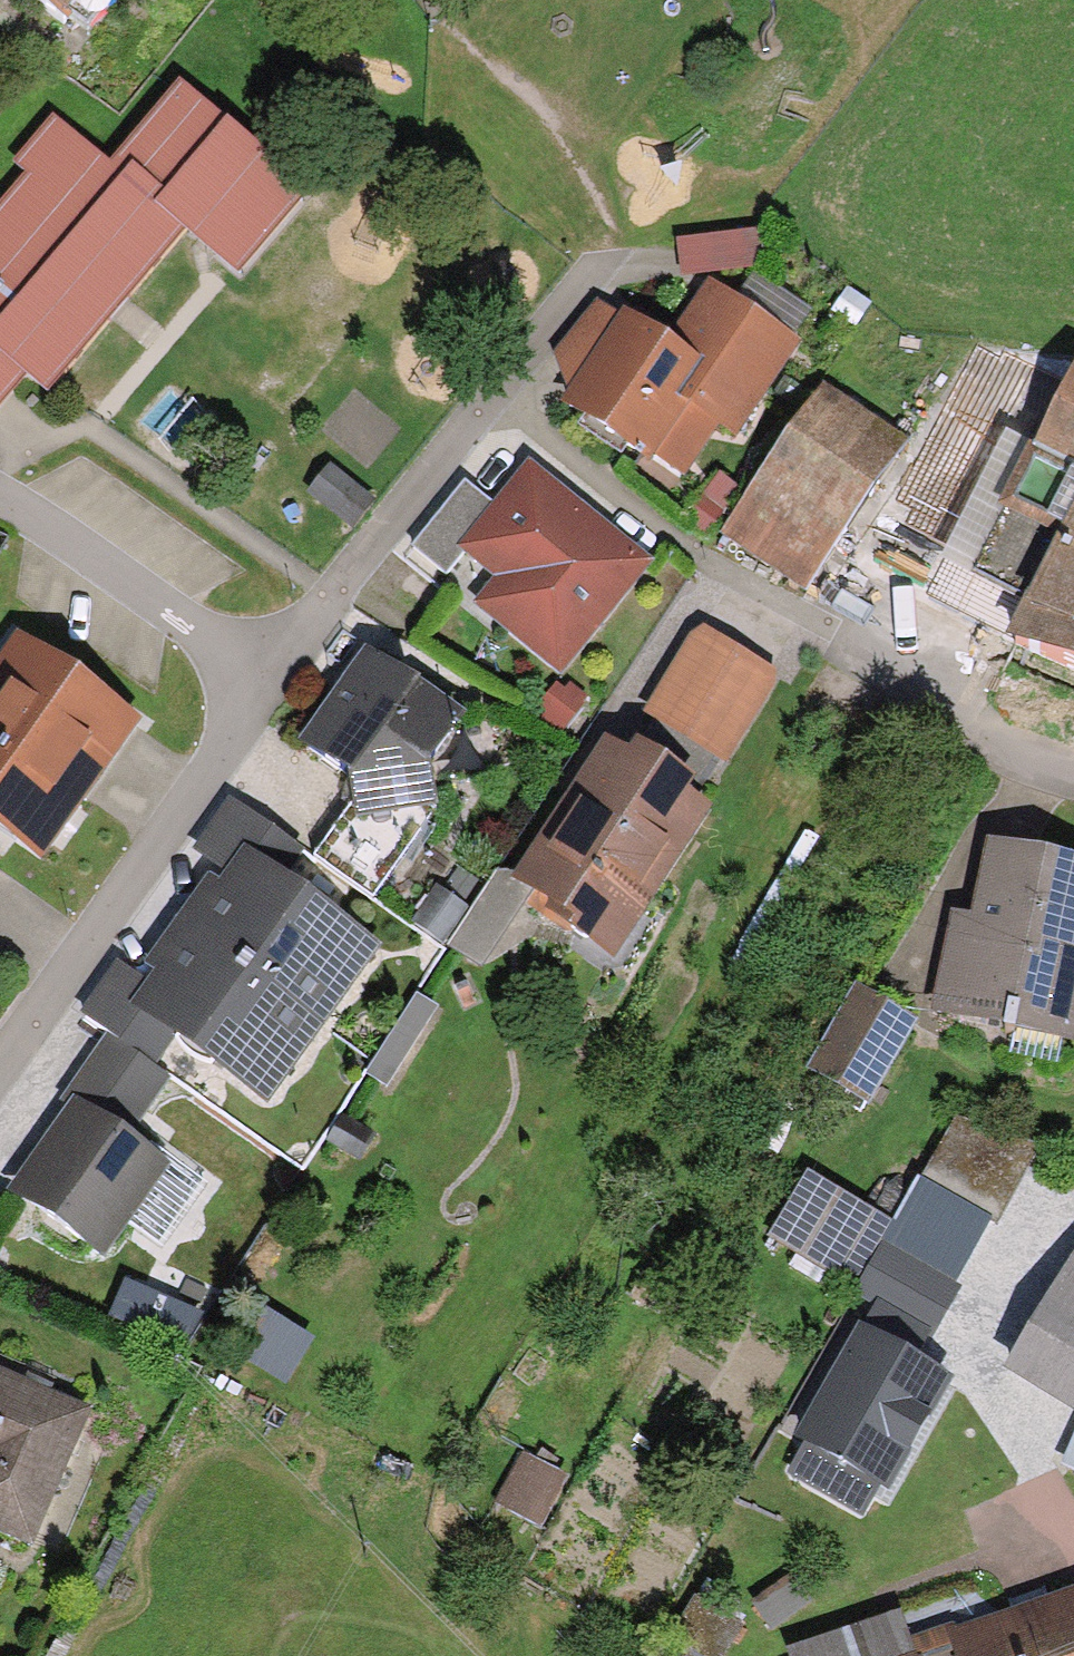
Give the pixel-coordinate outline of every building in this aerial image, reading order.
[(61,8),(67,0),(51,0),(61,8)] [(32,155),(0,192),(0,371),(2,372),(21,350),(43,369),(177,212),(231,258),(298,179),(174,74),(103,158),(46,110),(18,143),(32,155)] [(748,221),(668,229),(671,263),(751,255),(748,221)] [(858,297),(837,280),(820,302),(841,319),(858,297)] [(630,321),(603,310),(558,366),(575,400),(645,453),(691,393),(732,432),(799,342),(716,288),(677,350),(635,319),(630,321)] [(1069,352),(1033,425),(1073,445),(1073,354),(1069,352)] [(755,461),(843,522),(897,444),(809,384),(755,461)] [(1007,413),(939,552),(1025,595),(1073,496),(1073,445),(1033,425),(1007,413)] [(361,491),(323,458),(298,486),(337,519),(361,491)] [(490,502),(463,534),(520,581),(495,611),(551,657),(638,551),(526,459),(490,502)] [(843,522),(755,461),(723,507),(811,568),(843,522)] [(463,534),(490,502),(456,475),(396,549),(429,576),(463,534)] [(1025,595),(1009,629),(1073,661),(1073,496),(1025,595)] [(765,669),(687,621),(640,697),(718,744),(765,669)] [(0,638),(0,801),(32,824),(82,756),(89,761),(130,706),(81,671),(69,688),(0,638)] [(347,792),(404,835),(427,806),(418,750),(453,707),(367,641),(300,731),(343,761),(347,792)] [(578,695),(547,672),(528,697),(559,720),(578,695)] [(628,893),(692,799),(610,744),(580,787),(572,782),(515,865),(562,897),(553,910),(585,931),(616,885),(628,893)] [(239,846),(268,867),(293,833),(226,784),(191,830),(230,858),(239,846)] [(404,835),(347,792),(308,842),(365,886),(404,835)] [(948,911),(934,992),(1013,1006),(1014,1001),(1061,1010),(1073,942),(1073,853),(985,837),(971,915),(948,911)] [(239,846),(230,858),(188,917),(299,997),(350,926),(268,867),(239,846)] [(528,880),(490,856),(440,936),(479,960),(528,880)] [(454,893),(425,874),(400,911),(428,931),(454,893)] [(135,990),(169,1014),(246,1070),(299,997),(188,917),(143,978),(135,990)] [(135,990),(143,978),(114,957),(80,1004),(106,1022),(144,1050),(169,1014),(135,990)] [(434,992),(406,975),(357,1052),(385,1070),(434,992)] [(914,1014),(853,978),(801,1064),(862,1100),(914,1014)] [(144,1050),(106,1022),(66,1076),(117,1113),(157,1059),(144,1050)] [(13,1178),(91,1234),(149,1155),(71,1099),(13,1178)] [(917,1173),(987,1213),(1031,1129),(946,1106),(910,1170),(917,1173)] [(365,1131),(334,1109),(315,1136),(346,1158),(365,1131)] [(892,1216),(806,1166),(767,1235),(852,1283),(879,1239),(892,1216)] [(879,1239),(955,1281),(993,1216),(987,1213),(917,1173),(892,1216),(879,1239)] [(879,1239),(852,1283),(933,1332),(962,1285),(955,1281),(879,1239)] [(1006,1364),(1073,1405),(1073,1252),(1006,1364)] [(193,1356),(208,1323),(131,1290),(117,1323),(193,1356)] [(950,1382),(855,1329),(794,1436),(803,1441),(881,1485),(889,1490),(950,1382)] [(0,1364),(0,1520),(24,1529),(78,1395),(0,1364)] [(553,1459),(508,1437),(481,1492),(526,1514),(553,1459)] [(881,1485),(803,1441),(788,1471),(863,1515),(881,1485)] [(1063,1466),(1073,1471),(1073,1443),(1063,1466)] [(801,1588),(782,1557),(743,1581),(762,1612),(801,1588)] [(962,1655),(1073,1655),(1073,1583),(951,1623),(962,1655)] [(906,1638),(893,1604),(781,1642),(786,1655),(854,1655),(906,1638)] [(912,1655),(962,1655),(951,1623),(906,1638),(912,1655)] [(906,1638),(854,1655),(912,1655),(906,1638)]
